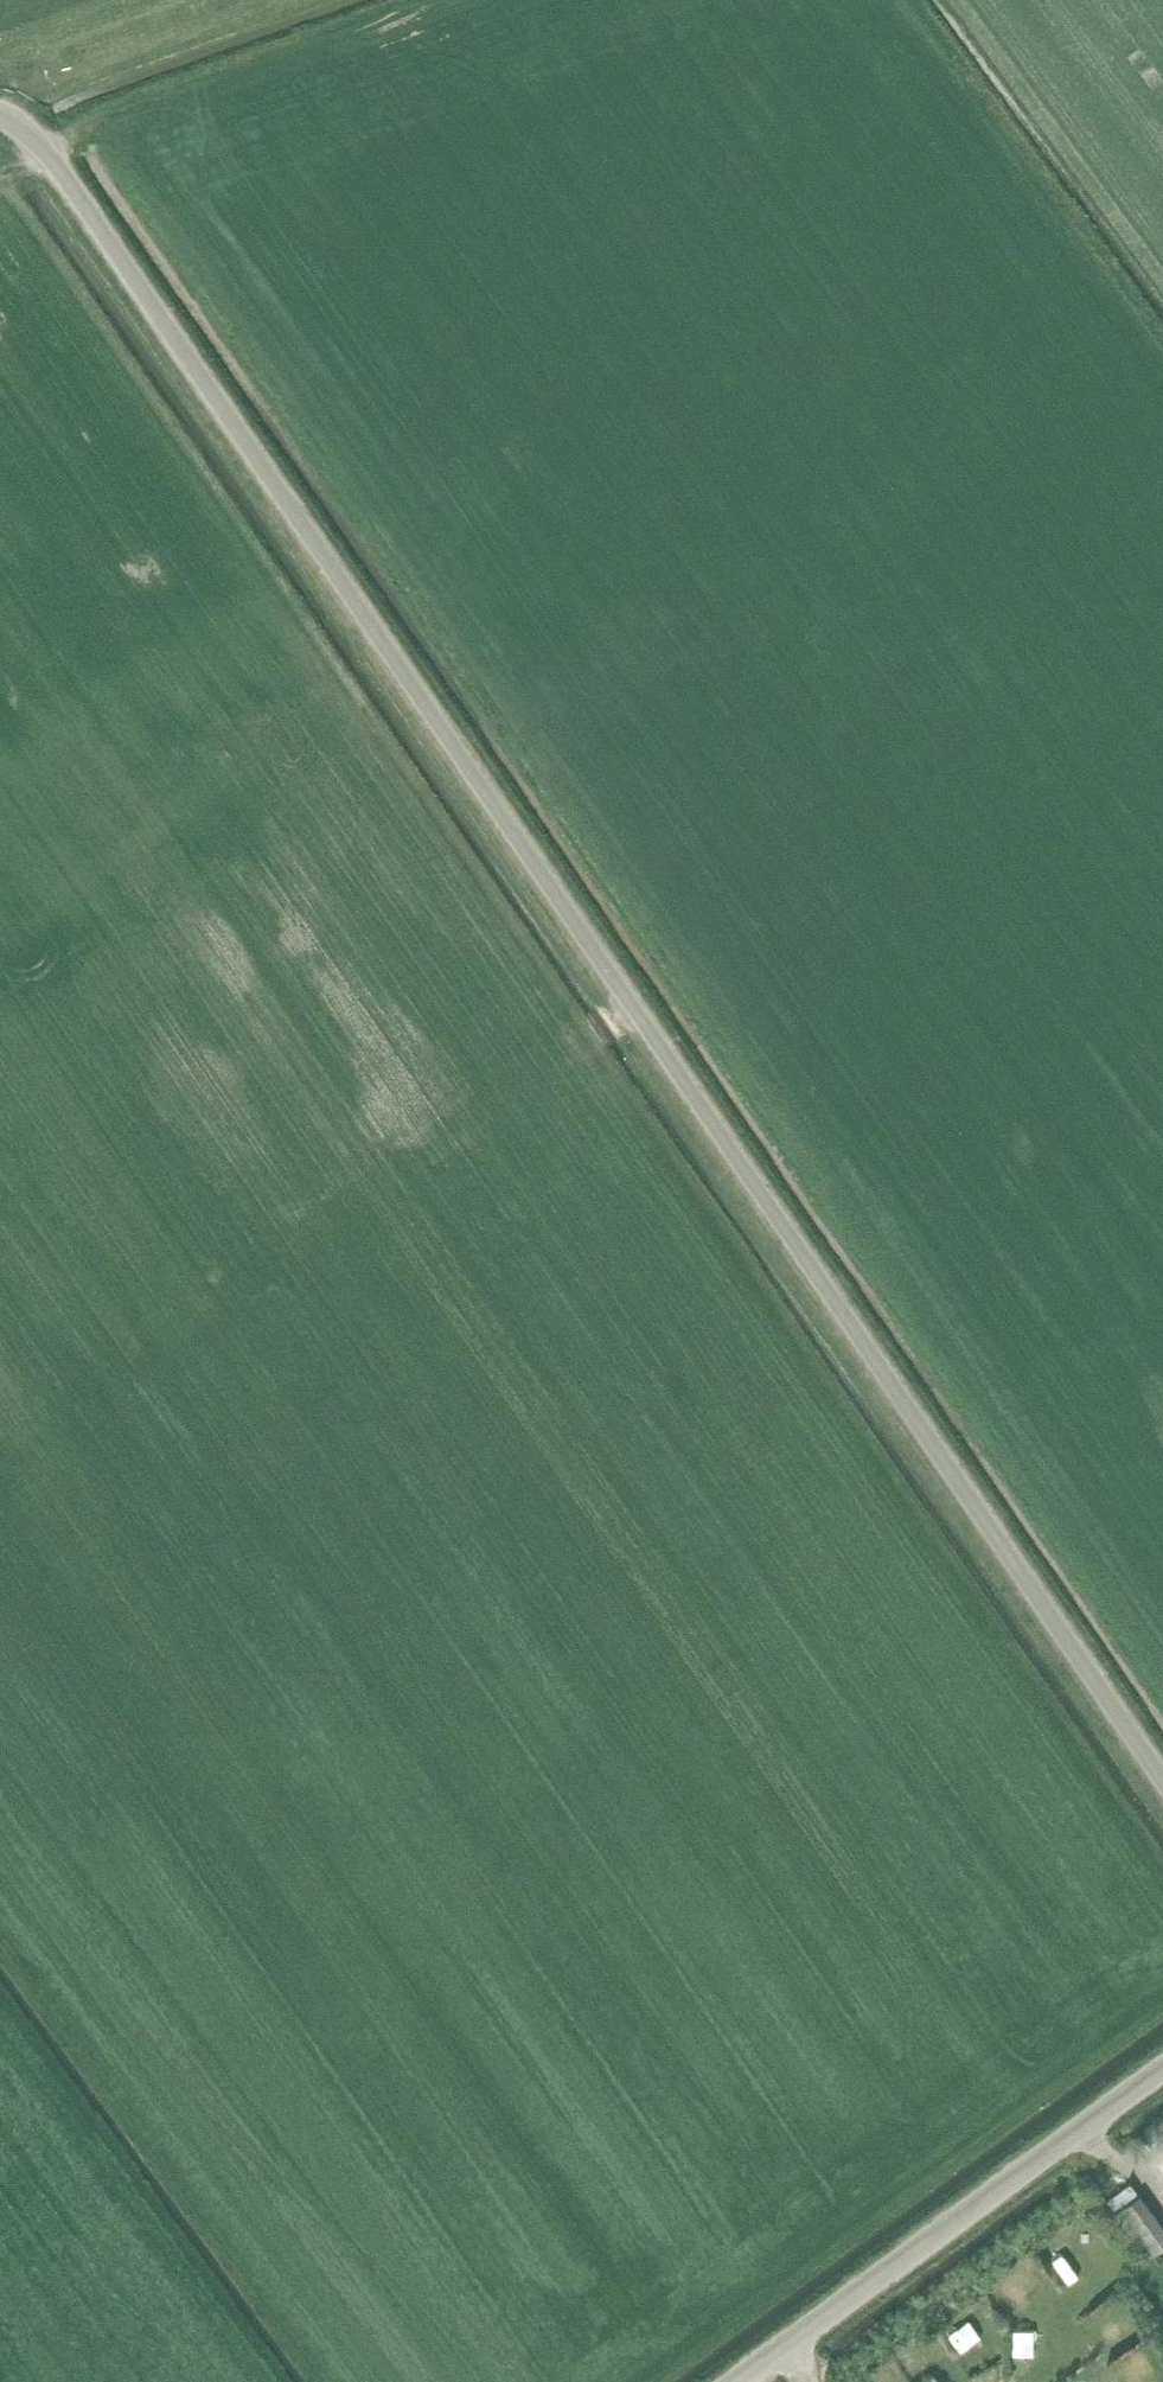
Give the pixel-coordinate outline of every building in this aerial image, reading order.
[(1114,2211),(1146,2256),(1162,2244),(1162,2228),(1138,2194),(1114,2211)] [(925,2376),(929,2381),(935,2381),(940,2378),(933,2369),(925,2376)]
